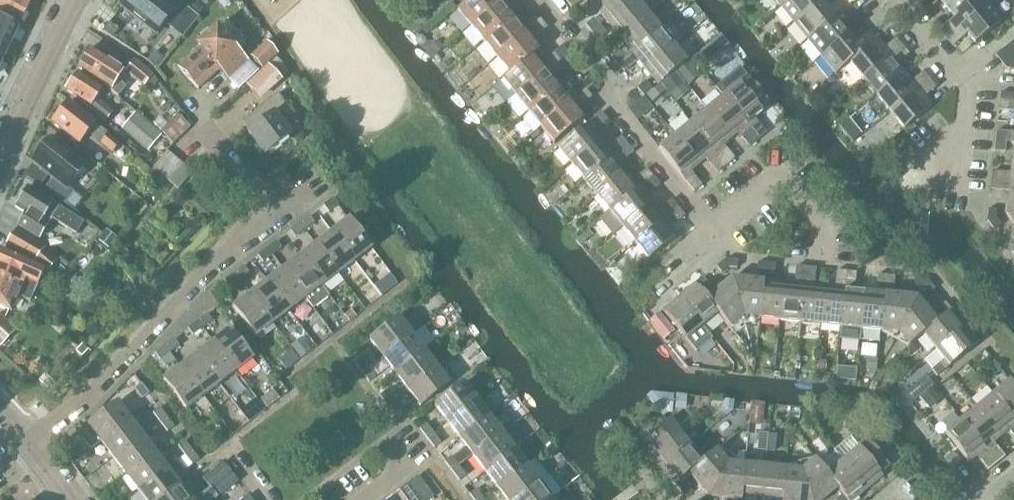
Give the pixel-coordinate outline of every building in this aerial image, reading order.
[(20,22),(29,5),(19,0),(0,0),(0,11),(20,22)] [(155,34),(165,22),(182,36),(197,17),(176,0),(121,0),(121,3),(120,5),(155,34)] [(470,26),(502,0),(469,0),(457,10),(470,26)] [(483,42),(512,19),(504,9),(509,5),(509,6),(516,0),(502,0),(470,26),(483,42)] [(566,1),(572,9),(583,0),(567,0),(566,1)] [(631,0),(599,0),(593,5),(606,21),(631,0)] [(648,13),(637,0),(631,0),(606,21),(619,37),(648,13)] [(793,23),(821,1),(820,0),(788,0),(780,6),(793,23)] [(807,40),(849,6),(845,0),(840,0),(828,10),(821,1),(793,23),(807,40)] [(947,9),(958,0),(924,0),(919,5),(925,12),(940,0),(947,9)] [(946,38),(988,4),(985,0),(958,0),(947,9),(954,18),(940,30),(946,38)] [(988,4),(946,38),(952,46),(967,34),(974,43),(1002,21),(988,4)] [(807,40),(821,57),(848,34),(841,25),(855,13),(849,6),(807,40)] [(648,13),(619,37),(625,45),(619,50),(626,57),(660,29),(648,13)] [(483,42),(496,58),(541,21),(536,14),(524,24),(525,24),(520,28),(512,19),(483,42)] [(585,25),(591,33),(600,26),(594,18),(585,25)] [(9,45),(18,28),(0,19),(0,40),(9,45)] [(496,58),(509,73),(530,56),(531,57),(538,51),(530,41),(535,37),(547,28),(541,21),(496,58)] [(600,26),(591,33),(598,40),(606,33),(600,26)] [(248,61),(217,27),(196,45),(199,48),(178,68),(197,89),(218,70),(227,80),(248,61)] [(626,57),(617,64),(623,72),(638,60),(645,69),(674,45),(660,29),(626,57)] [(795,31),(771,48),(777,58),(802,41),(795,31)] [(835,74),(849,62),(877,39),(870,31),(856,43),(848,34),(821,57),(835,74)] [(849,62),(862,78),(905,44),(898,36),(884,48),(877,39),(849,62)] [(1,62),(9,45),(0,40),(0,61),(1,62)] [(1005,68),(1009,69),(1013,65),(1013,40),(995,55),(1005,68)] [(266,42),(250,57),(261,69),(276,55),(272,48),(266,42)] [(862,78),(876,95),(904,72),(896,63),(911,52),(905,44),(862,78)] [(674,45),(645,69),(658,85),(687,61),(674,45)] [(567,53),(566,52),(562,46),(543,61),(543,62),(539,66),(531,57),(530,56),(509,73),(501,79),(515,95),(567,53)] [(77,67),(103,84),(118,96),(125,87),(115,79),(122,69),(89,48),(77,67)] [(611,57),(617,64),(626,57),(619,50),(611,57)] [(527,111),(556,88),(549,78),(553,74),(554,75),(573,60),(567,53),(515,95),(527,111)] [(134,60),(125,71),(150,91),(157,81),(153,75),(134,60)] [(246,84),(258,97),(279,78),(267,65),(246,84)] [(876,95),(890,112),(932,77),(926,69),(911,81),(904,72),(876,95)] [(89,108),(105,121),(112,112),(96,98),(103,88),(78,72),(66,91),(90,106),(89,108)] [(527,111),(540,127),(586,90),(586,91),(593,85),(587,77),(568,93),(569,94),(564,97),(556,88),(527,111)] [(932,77),(890,112),(904,129),(931,106),(924,97),(938,85),(932,77)] [(637,88),(643,96),(652,89),(645,81),(637,88)] [(722,96),(746,125),(762,112),(739,83),(722,96)] [(586,124),(574,110),(579,106),(591,97),(586,91),(586,90),(540,127),(554,143),(547,149),(550,153),(557,148),(586,124)] [(1013,102),(1013,94),(1000,92),(999,100),(1013,102)] [(248,133),(264,155),(290,135),(281,123),(293,114),(278,93),(248,116),(256,126),(248,133)] [(746,125),(722,96),(706,109),(730,138),(738,132),(743,138),(751,131),(746,125)] [(999,100),(998,110),(1013,112),(1013,102),(999,100)] [(87,133),(112,153),(119,144),(68,103),(61,112),(58,111),(53,118),(54,120),(52,123),(78,144),(87,133)] [(690,122),(714,151),(719,157),(727,151),(722,145),(730,138),(706,109),(690,122)] [(557,148),(570,163),(599,140),(593,132),(607,120),(600,112),(586,124),(557,148)] [(121,128),(147,150),(160,135),(135,113),(121,128)] [(163,131),(172,138),(180,129),(171,122),(163,131)] [(719,157),(690,122),(674,136),(698,164),(706,158),(711,164),(719,157)] [(758,125),(751,131),(757,140),(765,134),(758,125)] [(757,140),(751,131),(743,138),(750,146),(757,140)] [(1013,143),(1013,132),(996,131),(995,141),(1006,142),(1013,143)] [(698,164),(674,136),(658,149),(693,192),(702,185),(690,171),(698,164)] [(50,137),(31,161),(53,178),(45,188),(64,203),(73,192),(67,188),(85,165),(50,137)] [(612,143),(618,151),(627,144),(620,137),(612,143)] [(570,163),(583,179),(612,156),(599,140),(570,163)] [(1005,152),(1006,142),(995,141),(994,151),(1005,152)] [(627,144),(618,151),(625,159),(633,152),(627,144)] [(153,168),(161,175),(175,158),(167,151),(153,168)] [(625,172),(618,164),(625,159),(618,151),(612,156),(583,179),(596,195),(625,172)] [(727,151),(719,157),(726,166),(733,159),(727,151)] [(726,166),(719,157),(711,164),(718,172),(726,166)] [(161,175),(170,182),(184,165),(175,158),(161,175)] [(991,181),(1013,184),(1013,163),(1011,163),(1010,173),(992,171),(991,181)] [(184,165),(170,182),(178,189),(192,172),(184,165)] [(638,175),(644,183),(652,176),(646,168),(638,175)] [(596,195),(609,211),(638,188),(625,172),(596,195)] [(613,235),(622,227),(651,204),(644,196),(650,191),(659,184),(652,176),(644,183),(638,188),(609,211),(600,219),(613,235)] [(991,181),(990,189),(1008,191),(1006,215),(1013,225),(1013,184),(991,181)] [(15,207),(40,223),(48,210),(53,214),(50,218),(76,234),(83,222),(28,187),(15,207)] [(323,205),(328,212),(338,204),(333,198),(323,205)] [(622,227),(635,243),(678,208),(672,200),(657,212),(651,204),(622,227)] [(678,208),(635,243),(648,259),(677,236),(670,227),(684,215),(678,208)] [(988,209),(987,221),(995,218),(996,210),(988,209)] [(44,226),(26,215),(20,224),(38,235),(44,226)] [(309,216),(300,223),(305,230),(314,223),(309,216)] [(995,218),(987,221),(994,230),(1000,225),(995,218)] [(348,219),(332,231),(354,261),(371,248),(348,219)] [(305,230),(300,223),(290,231),(295,237),(305,230)] [(13,230),(5,244),(34,261),(42,251),(44,248),(13,230)] [(332,231),(315,244),(338,274),(354,261),(332,231)] [(276,241),(267,248),(272,255),(281,248),(276,241)] [(315,244),(299,256),(321,286),(338,274),(315,244)] [(375,247),(358,259),(381,294),(382,294),(374,282),(391,271),(375,247)] [(272,255),(267,248),(257,255),(262,262),(272,255)] [(116,257),(124,265),(132,256),(124,249),(116,257)] [(26,290),(30,281),(25,279),(32,264),(31,264),(1,250),(0,251),(0,278),(26,290)] [(42,251),(34,261),(31,264),(32,264),(48,272),(55,262),(42,251)] [(299,256),(282,269),(305,299),(321,286),(299,256)] [(728,267),(725,259),(716,267),(721,273),(728,267)] [(737,260),(725,259),(728,267),(736,268),(737,260)] [(742,317),(759,318),(763,281),(764,274),(765,263),(757,262),(755,281),(732,278),(730,279),(706,298),(717,313),(729,328),(742,317)] [(765,263),(764,274),(773,275),(775,264),(765,263)] [(243,266),(234,273),(239,280),(248,273),(243,266)] [(779,321),(799,323),(805,267),(795,266),(793,285),(783,284),(779,321)] [(799,323),(820,325),(824,288),(813,287),(815,268),(805,267),(799,323)] [(282,269),(266,282),(288,311),(305,299),(282,269)] [(840,327),(845,282),(846,271),(836,270),(835,281),(834,289),(824,288),(820,325),(840,327)] [(846,271),(845,282),(855,283),(856,272),(846,271)] [(392,272),(376,283),(383,293),(399,282),(392,272)] [(239,280),(234,273),(224,280),(229,287),(239,280)] [(876,285),(885,286),(885,275),(877,274),(876,285)] [(923,334),(937,321),(917,298),(916,297),(892,295),(894,276),(885,275),(885,286),(885,294),(881,331),(898,333),(908,346),(923,334)] [(0,278),(0,306),(11,311),(18,296),(22,298),(26,290),(0,278)] [(681,295),(705,324),(717,313),(706,298),(702,292),(709,286),(703,278),(681,295)] [(914,286),(922,287),(926,279),(914,278),(914,286)] [(926,279),(922,287),(928,294),(934,289),(926,279)] [(759,318),(779,321),(783,284),(763,281),(759,318)] [(266,282),(249,294),(272,324),(288,311),(266,282)] [(840,327),(860,329),(864,292),(845,290),(845,282),(840,327)] [(860,329),(881,331),(885,294),(864,292),(860,329)] [(272,324),(249,294),(233,307),(255,336),(272,324)] [(692,334),(705,324),(681,295),(662,311),(696,352),(702,347),(692,334)] [(945,302),(936,309),(942,317),(951,310),(945,302)] [(937,321),(923,334),(933,347),(962,323),(951,310),(942,317),(937,321)] [(649,321),(662,337),(671,329),(658,313),(649,321)] [(207,314),(197,321),(202,328),(212,320),(207,314)] [(1,345),(11,335),(3,328),(8,324),(0,316),(0,344),(1,345)] [(369,340),(382,357),(411,334),(399,317),(369,340)] [(202,328),(197,321),(187,328),(193,335),(202,328)] [(962,323),(933,347),(944,360),(931,370),(936,376),(978,343),(962,323)] [(230,329),(213,342),(236,371),(252,359),(230,329)] [(382,357),(394,373),(424,351),(411,334),(382,357)] [(174,339),(164,346),(169,353),(179,346),(174,339)] [(213,342),(196,354),(219,384),(236,371),(213,342)] [(169,353),(164,346),(155,353),(160,360),(169,353)] [(394,373),(407,390),(437,367),(424,351),(394,373)] [(196,354),(180,367),(202,397),(219,384),(196,354)] [(354,363),(361,372),(368,367),(361,358),(354,363)] [(202,397),(180,367),(163,380),(186,409),(202,397)] [(368,367),(361,372),(369,382),(375,377),(368,367)] [(437,367),(407,390),(420,406),(449,384),(437,367)] [(235,395),(245,388),(235,374),(225,381),(235,395)] [(993,394),(1013,420),(1013,387),(1009,381),(993,394)] [(434,406),(447,422),(476,400),(464,383),(434,406)] [(134,389),(142,399),(148,393),(141,384),(134,389)] [(379,396),(387,406),(393,400),(386,391),(379,396)] [(393,400),(387,406),(394,415),(400,410),(409,403),(403,394),(393,400)] [(977,407),(1000,436),(1008,429),(1013,436),(1013,420),(993,394),(977,407)] [(447,422),(459,439),(489,416),(476,400),(447,422)] [(87,425),(100,441),(129,419),(117,402),(87,425)] [(977,407),(961,420),(984,449),(989,455),(996,463),(1004,457),(997,448),(992,442),(1000,436),(977,407)] [(153,413),(160,422),(166,417),(159,408),(153,413)] [(459,439),(472,455),(502,433),(489,416),(459,439)] [(166,417),(160,422),(167,432),(174,426),(166,417)] [(647,452),(661,469),(690,445),(681,435),(694,425),(689,418),(678,427),(670,417),(642,440),(650,450),(647,452)] [(100,441),(112,458),(142,435),(129,419),(100,441)] [(984,449),(961,420),(944,433),(968,462),(977,455),(981,461),(988,470),(996,463),(989,455),(984,449)] [(419,429),(426,438),(433,433),(426,424),(419,429)] [(758,449),(777,450),(777,431),(758,430),(758,449)] [(433,433),(426,438),(434,448),(440,443),(433,433)] [(472,455),(484,472),(514,449),(502,433),(472,455)] [(112,458),(125,474),(155,452),(142,435),(112,458)] [(852,452),(843,460),(842,461),(866,490),(882,476),(880,473),(857,445),(848,435),(842,440),(852,452)] [(866,438),(857,445),(880,473),(889,465),(866,438)] [(178,445),(185,455),(191,450),(184,440),(178,445)] [(683,478),(689,473),(703,462),(702,461),(690,445),(661,469),(674,485),(681,493),(689,486),(683,478)] [(484,472),(497,488),(527,466),(514,449),(484,472)] [(744,464),(728,462),(717,449),(702,461),(703,462),(689,473),(708,498),(731,499),(741,499),(744,464)] [(191,450),(185,455),(192,465),(199,459),(191,450)] [(819,464),(827,474),(826,474),(838,488),(837,489),(842,494),(835,499),(853,499),(866,490),(842,461),(843,460),(835,451),(819,464)] [(125,474),(138,491),(167,468),(155,452),(125,474)] [(444,461),(451,471),(458,466),(451,456),(444,461)] [(782,499),(823,499),(837,489),(838,488),(826,474),(827,474),(819,464),(815,459),(802,470),(785,468),(782,499)] [(202,478),(210,488),(231,472),(223,462),(202,478)] [(765,466),(744,464),(741,499),(761,499),(765,466)] [(458,466),(451,471),(459,480),(465,475),(458,466)] [(506,499),(516,499),(539,482),(527,466),(497,488),(506,499)] [(785,468),(765,466),(761,499),(782,499),(785,468)] [(145,499),(160,499),(180,485),(167,468),(138,491),(145,499)] [(231,472),(210,488),(217,497),(238,481),(231,472)] [(408,483),(421,499),(429,499),(434,497),(418,476),(408,483)] [(552,499),(539,482),(516,499),(550,499),(552,499)] [(408,483),(399,490),(406,499),(421,499),(408,483)] [(180,485),(160,499),(191,499),(180,485)] [(474,499),(481,499),(483,499),(476,489),(469,494),(474,499)]
